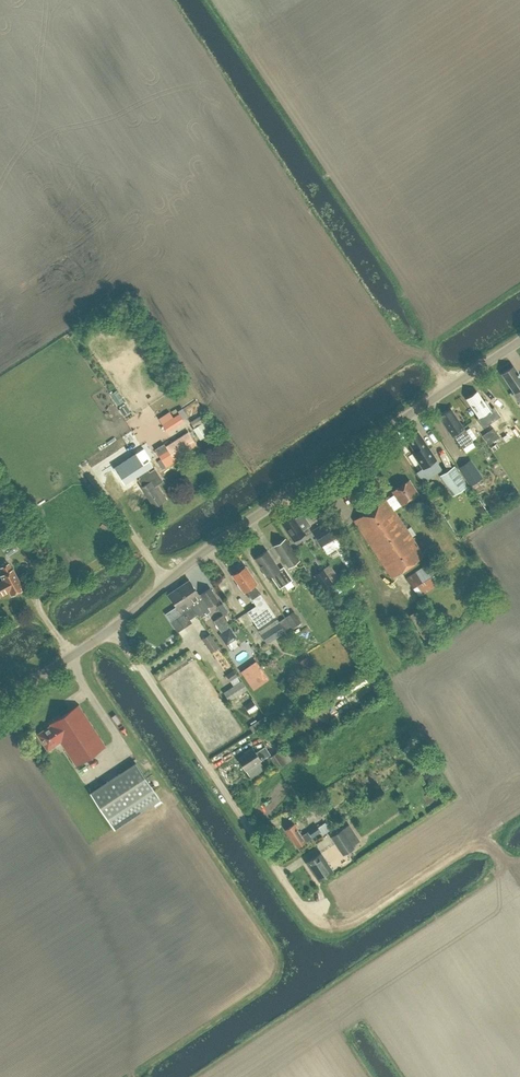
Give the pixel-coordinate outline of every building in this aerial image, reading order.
[(513,367),(502,374),(515,393),(513,394),(519,404),(519,377),(513,367)] [(482,426),(490,420),(485,413),(489,411),(476,392),(467,399),(480,418),(477,420),(482,426)] [(183,409),(179,411),(184,420),(188,417),(183,409)] [(463,428),(451,409),(440,417),(453,436),(453,435),(459,444),(463,449),(474,442),(470,436),(464,427),(463,428)] [(167,431),(184,420),(179,413),(162,423),(167,431)] [(194,427),(207,419),(203,413),(190,421),(194,427)] [(200,439),(214,430),(207,419),(193,428),(200,439)] [(489,443),(500,436),(493,427),(483,434),(489,443)] [(166,466),(198,447),(188,432),(166,446),(168,450),(160,456),(166,466)] [(424,469),(436,461),(417,433),(408,439),(416,452),(414,453),(424,469)] [(136,453),(114,467),(121,479),(127,475),(130,481),(153,466),(149,460),(143,464),(136,453)] [(470,460),(458,468),(469,485),(482,477),(470,460)] [(454,496),(467,487),(454,467),(441,476),(454,496)] [(156,483),(161,479),(156,472),(148,477),(145,472),(140,475),(142,477),(140,479),(144,485),(141,487),(154,507),(166,499),(156,483)] [(418,493),(409,480),(392,491),(395,495),(387,500),(354,521),(392,578),(425,556),(394,509),(418,493)] [(305,534),(302,530),(310,525),(302,513),(295,519),(291,513),(280,520),(294,541),(305,534)] [(324,521),(312,529),(323,546),(335,538),(324,521)] [(289,568),(300,561),(285,538),(273,546),(289,568)] [(267,551),(255,559),(268,578),(271,576),(279,588),(292,580),(283,567),(280,570),(267,551)] [(8,563),(1,568),(4,574),(1,576),(3,580),(0,581),(0,596),(9,591),(11,595),(20,590),(19,587),(22,585),(13,569),(12,570),(8,563)] [(419,596),(440,582),(428,563),(407,577),(419,596)] [(255,585),(257,584),(245,566),(232,575),(244,593),(246,591),(256,605),(247,612),(256,625),(255,626),(261,635),(280,623),(255,585)] [(322,590),(332,584),(322,570),(312,577),(322,590)] [(199,596),(188,580),(178,587),(196,614),(199,618),(209,611),(207,607),(217,601),(209,589),(199,596)] [(189,619),(196,614),(178,587),(169,593),(182,613),(171,620),(178,631),(192,623),(189,619)] [(223,614),(228,611),(222,602),(218,605),(223,614)] [(292,627),(301,622),(293,610),(285,616),(292,627)] [(214,620),(221,631),(230,625),(223,614),(214,620)] [(211,652),(219,647),(210,633),(202,638),(211,652)] [(262,667),(247,677),(255,689),(270,678),(262,667)] [(230,680),(238,675),(234,669),(226,674),(230,680)] [(229,700),(247,688),(242,680),(223,692),(229,700)] [(106,746),(79,704),(50,724),(51,725),(37,734),(48,750),(60,741),(76,766),(106,746)] [(256,718),(245,725),(250,731),(260,724),(256,718)] [(269,740),(280,733),(275,726),(265,733),(269,740)] [(270,754),(265,748),(256,754),(252,748),(245,753),(245,755),(239,759),(246,771),(247,771),(251,777),(265,769),(260,761),(270,754)] [(277,769),(292,760),(284,748),(270,758),(277,769)] [(161,799),(137,762),(91,793),(102,809),(110,822),(115,829),(161,799)] [(308,797),(297,805),(302,812),(313,804),(308,797)] [(329,829),(325,823),(318,828),(316,825),(308,831),(307,833),(303,837),(294,824),(285,830),(297,847),(305,841),(306,842),(320,832),(322,834),(329,829)] [(343,854),(354,846),(353,845),(358,841),(347,825),(331,836),(343,854)] [(320,880),(333,870),(321,853),(307,862),(320,880)]
